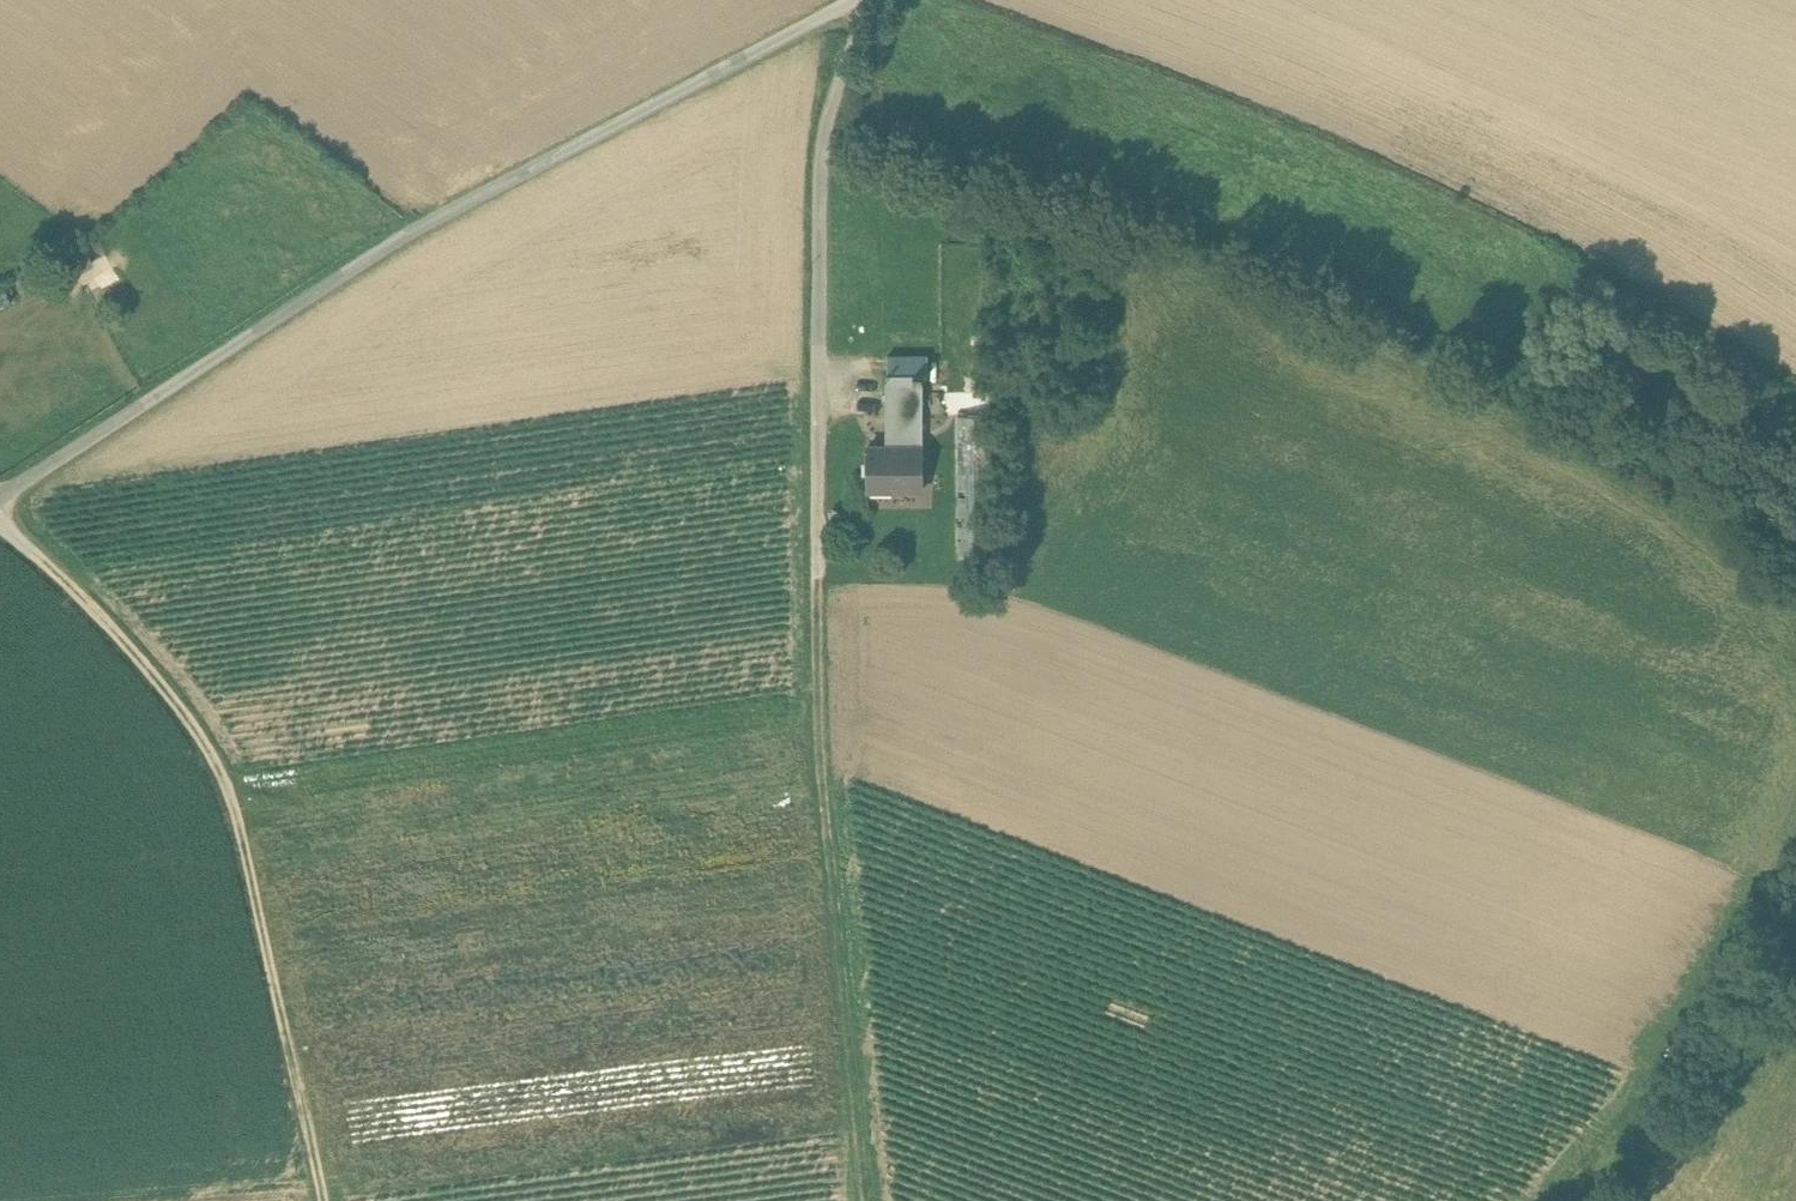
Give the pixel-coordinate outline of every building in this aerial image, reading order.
[(60,261),(71,280),(93,267),(82,248),(60,261)] [(928,356),(887,356),(887,374),(923,374),(928,374),(928,356)] [(923,374),(887,374),(887,431),(916,431),(923,431),(922,392),(923,374)] [(940,392),(922,392),(923,431),(958,432),(959,559),(992,559),(992,415),(1096,415),(1096,392),(1049,392),(1041,392),(995,392),(987,392),(940,392)] [(916,431),(887,431),(887,446),(868,446),(868,489),(923,489),(923,446),(915,446),(916,431)]
